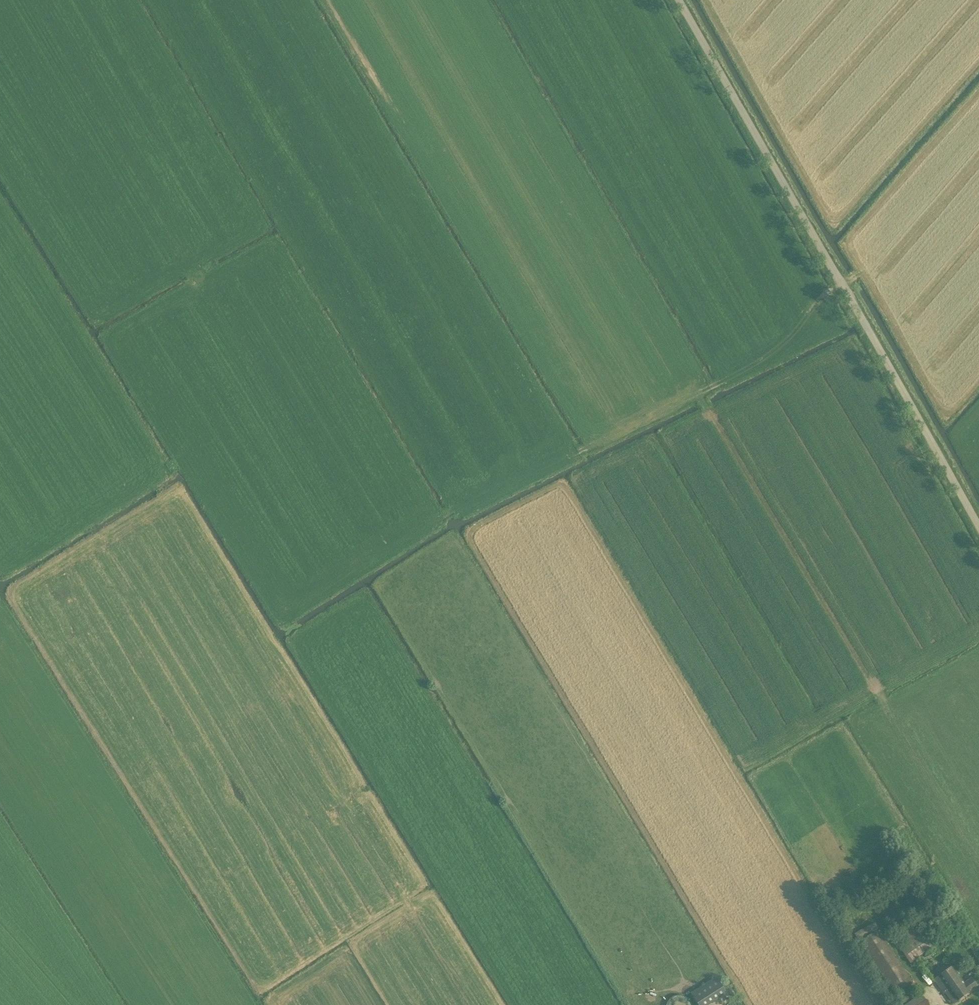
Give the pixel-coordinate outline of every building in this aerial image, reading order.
[(904,935),(907,940),(898,946),(901,949),(911,964),(932,948),(923,934),(915,923),(905,930),(907,932),(904,934),(904,935)] [(913,983),(879,930),(877,931),(860,942),(894,995),(913,983)] [(964,984),(952,967),(934,979),(944,993),(950,989),(958,1000),(978,986),(972,978),(964,984)] [(728,994),(717,976),(691,993),(699,1004),(711,1004),(728,994)] [(926,1000),(921,993),(904,1004),(930,1004),(926,1000)] [(692,1004),(689,1000),(686,997),(682,995),(677,995),(673,997),(669,1000),(667,1004),(692,1004)]
